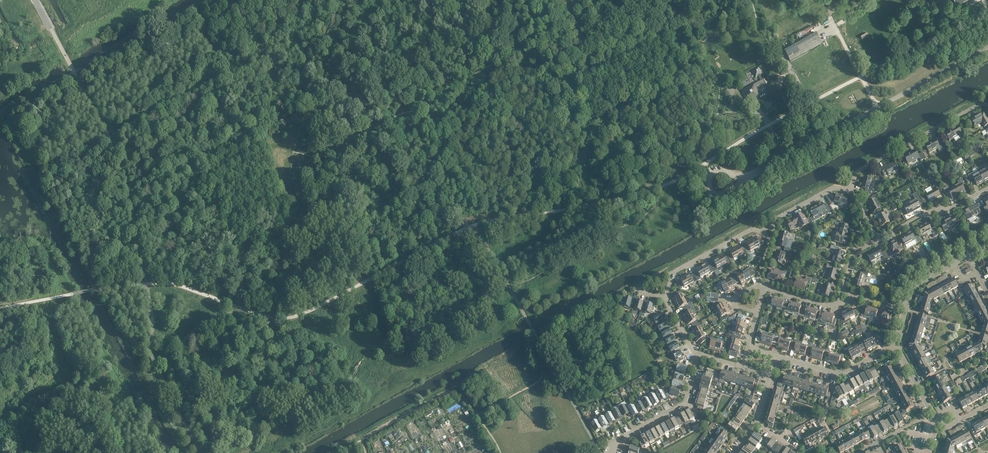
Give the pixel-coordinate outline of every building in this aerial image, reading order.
[(866,30),(857,34),(861,41),(870,36),(866,30)] [(816,32),(784,50),(790,61),(806,52),(806,51),(811,49),(822,43),(816,32)] [(765,80),(764,77),(762,79),(760,76),(764,74),(759,66),(751,71),(756,78),(759,77),(761,79),(750,85),(751,87),(746,90),(745,88),(740,90),(748,104),(753,102),(752,100),(756,97),(757,99),(772,91),(771,89),(768,90),(765,84),(767,83),(765,80)] [(975,126),(981,122),(984,127),(986,126),(987,129),(987,120),(984,112),(971,119),(975,126)] [(962,135),(957,126),(954,128),(954,129),(945,134),(949,140),(953,138),(955,141),(959,139),(959,137),(962,135)] [(925,146),(929,153),(937,149),(939,152),(945,150),(941,144),(938,146),(935,139),(931,141),(932,142),(925,146)] [(904,156),(908,164),(919,158),(921,161),(924,160),(924,159),(926,158),(923,152),(921,154),(916,156),(913,152),(909,154),(909,153),(904,156)] [(880,169),(885,176),(888,175),(889,176),(892,174),(893,175),(899,172),(897,169),(898,169),(897,168),(895,164),(891,166),(890,165),(885,168),(884,167),(880,169)] [(979,173),(983,182),(987,180),(987,175),(987,173),(987,172),(987,168),(986,166),(982,168),(983,171),(979,173)] [(979,173),(977,171),(968,175),(971,181),(974,180),(977,186),(983,182),(979,173)] [(866,189),(865,192),(871,194),(872,189),(869,188),(871,180),(864,178),(861,188),(866,189)] [(958,184),(954,187),(959,196),(965,192),(962,186),(965,185),(961,179),(957,181),(958,184)] [(952,199),(959,196),(954,187),(949,189),(948,187),(943,189),(946,195),(949,193),(952,199)] [(927,199),(929,202),(934,200),(934,199),(935,198),(936,199),(941,196),(936,189),(926,194),(928,198),(927,199)] [(913,195),(915,199),(916,201),(913,203),(912,201),(906,204),(907,206),(905,207),(909,213),(920,207),(919,205),(922,204),(916,193),(913,195)] [(828,199),(831,205),(834,203),(833,202),(835,202),(834,202),(839,204),(838,205),(845,207),(845,206),(847,206),(848,203),(847,201),(848,197),(843,196),(843,197),(841,196),(837,194),(835,199),(832,200),(831,197),(828,199)] [(868,203),(873,213),(880,209),(875,199),(877,199),(875,196),(867,200),(868,203)] [(822,204),(810,210),(813,217),(810,219),(812,222),(819,218),(817,215),(824,211),(825,214),(831,211),(827,205),(824,207),(822,204)] [(968,208),(963,211),(970,223),(974,220),(973,218),(980,214),(976,206),(969,209),(968,208)] [(876,218),(881,227),(889,222),(886,216),(889,215),(886,209),(880,212),(882,215),(876,218)] [(803,227),(808,224),(809,225),(812,223),(809,218),(806,219),(802,213),(797,216),(797,217),(787,223),(790,230),(795,227),(794,225),(800,222),(803,227)] [(940,224),(944,231),(953,226),(954,227),(957,226),(953,217),(949,219),(950,220),(941,224),(940,224)] [(924,225),(917,229),(922,237),(922,236),(923,238),(928,235),(927,234),(930,232),(934,238),(938,235),(934,228),(931,229),(927,223),(924,224),(924,225)] [(837,234),(835,242),(846,245),(849,237),(845,236),(846,231),(848,232),(849,227),(841,224),(840,229),(841,230),(840,234),(837,234)] [(781,234),(778,246),(785,247),(784,250),(790,252),(791,249),(786,248),(789,239),(793,241),(795,235),(785,232),(784,235),(781,234)] [(908,235),(901,238),(905,246),(915,240),(917,244),(921,242),(918,236),(914,238),(910,232),(907,233),(908,235)] [(755,237),(751,240),(755,249),(760,246),(763,244),(762,241),(759,243),(755,237)] [(755,249),(751,240),(746,242),(750,250),(746,252),(747,254),(748,254),(751,252),(751,251),(755,249)] [(897,253),(903,250),(901,247),(900,244),(896,246),(896,245),(895,245),(894,243),(895,243),(893,240),(886,244),(890,251),(892,250),(893,252),(896,251),(897,253)] [(738,245),(734,248),(738,257),(743,254),(744,256),(747,254),(746,252),(746,251),(743,253),(738,245)] [(831,245),(830,249),(836,250),(832,261),(841,264),(843,258),(842,258),(843,252),(841,252),(842,249),(831,245)] [(738,257),(734,248),(729,251),(733,259),(730,260),(731,263),(734,261),(734,260),(738,257)] [(885,261),(890,259),(885,251),(881,253),(878,248),(873,251),(872,252),(871,252),(867,254),(869,258),(871,261),(871,262),(872,264),(871,262),(882,256),(885,261)] [(790,252),(784,250),(783,254),(776,252),(775,256),(776,256),(774,263),(784,266),(785,261),(783,261),(785,255),(789,256),(790,252)] [(722,255),(717,257),(722,266),(727,263),(727,265),(731,263),(730,260),(726,262),(722,255)] [(722,266),(717,257),(712,260),(716,268),(713,269),(714,272),(718,270),(719,271),(723,269),(722,266)] [(705,264),(700,266),(705,275),(710,273),(711,274),(714,272),(713,269),(710,271),(705,264)] [(835,281),(838,271),(833,270),(834,266),(827,264),(826,268),(829,269),(827,278),(835,281)] [(705,275),(700,266),(696,269),(700,277),(696,279),(698,281),(701,279),(701,278),(705,275)] [(751,268),(746,270),(747,271),(742,274),(747,283),(752,280),(750,277),(755,274),(751,268)] [(770,269),(767,278),(773,280),(774,279),(777,281),(782,283),(784,274),(770,269)] [(853,285),(861,288),(865,276),(867,277),(868,273),(862,271),(861,275),(856,273),(855,278),(856,279),(855,280),(854,280),(853,285)] [(689,273),(684,276),(689,285),(694,282),(694,283),(698,281),(696,279),(693,280),(689,273)] [(747,283),(742,274),(737,276),(736,275),(733,277),(734,279),(738,278),(742,285),(747,283)] [(689,285),(684,276),(679,279),(682,284),(679,286),(680,289),(684,287),(684,288),(689,285)] [(734,279),(733,277),(729,279),(730,280),(725,283),(730,292),(735,289),(731,281),(734,279)] [(796,278),(794,287),(805,290),(806,285),(810,286),(812,279),(806,277),(805,281),(796,278)] [(954,279),(949,282),(953,289),(958,287),(954,279)] [(953,289),(949,282),(944,284),(948,292),(953,289)] [(730,292),(725,283),(720,286),(725,294),(730,292)] [(823,284),(821,294),(828,296),(830,292),(832,293),(835,285),(829,283),(829,286),(823,284)] [(948,292),(944,284),(939,287),(944,295),(948,292)] [(974,290),(972,285),(964,289),(967,294),(974,290)] [(944,295),(939,287),(935,289),(939,297),(940,300),(945,297),(944,295)] [(939,297),(935,289),(929,292),(929,293),(930,293),(933,300),(939,297)] [(673,299),(676,304),(684,299),(682,295),(683,294),(681,290),(679,292),(681,295),(673,299)] [(977,295),(974,290),(967,294),(969,299),(977,295)] [(925,297),(924,300),(931,303),(931,302),(931,301),(933,300),(930,293),(929,293),(926,295),(923,292),(921,294),(925,297)] [(979,299),(977,295),(969,299),(967,300),(970,305),(972,304),(979,299)] [(624,303),(623,306),(623,307),(624,308),(627,309),(627,307),(627,309),(632,310),(632,308),(633,309),(636,300),(626,297),(625,299),(622,299),(621,303),(624,303)] [(771,306),(776,307),(779,299),(773,297),(772,301),(769,300),(767,307),(771,308),(771,306)] [(687,304),(684,299),(676,304),(678,309),(686,305),(688,308),(690,307),(693,306),(691,302),(687,304)] [(785,301),(779,299),(776,307),(776,309),(784,312),(786,305),(783,304),(785,301)] [(982,304),(979,299),(972,304),(974,308),(982,304)] [(643,302),(636,300),(633,309),(641,311),(643,302)] [(923,300),(921,306),(930,309),(931,303),(931,302),(931,303),(924,300),(923,300)] [(653,305),(643,302),(641,311),(650,314),(651,311),(654,312),(655,308),(652,307),(653,305)] [(715,310),(717,309),(719,312),(728,308),(725,303),(722,305),(719,302),(712,306),(715,310)] [(790,302),(789,306),(786,305),(784,312),(787,313),(793,314),(793,312),(796,304),(790,302)] [(801,305),(796,304),(793,312),(798,314),(798,316),(801,317),(803,310),(800,309),(801,305)] [(985,309),(982,304),(974,308),(977,313),(985,309)] [(930,309),(921,306),(919,312),(928,314),(930,309)] [(692,311),(690,307),(688,308),(690,312),(682,316),(685,321),(694,316),(691,311),(692,311)] [(806,311),(803,310),(801,317),(804,318),(804,319),(809,320),(812,309),(807,307),(806,311)] [(865,315),(870,317),(872,308),(867,307),(866,310),(863,310),(861,316),(864,317),(865,315)] [(730,312),(728,308),(719,312),(721,317),(720,318),(722,321),(724,320),(723,317),(730,312)] [(851,308),(846,311),(850,319),(855,316),(856,318),(859,316),(855,310),(853,311),(851,308)] [(878,310),(872,308),(870,317),(869,319),(878,321),(880,314),(877,314),(878,310)] [(818,310),(812,309),(809,320),(815,321),(818,322),(820,315),(817,314),(818,310)] [(987,314),(985,309),(977,313),(980,318),(987,314)] [(842,317),(840,318),(843,325),(846,323),(851,320),(850,319),(846,311),(840,314),(842,317)] [(883,315),(880,314),(878,321),(881,322),(881,320),(887,322),(887,323),(889,323),(891,318),(892,318),(892,317),(891,317),(891,316),(889,316),(889,313),(884,311),(883,315)] [(662,312),(660,313),(652,317),(655,322),(656,324),(664,320),(661,314),(663,313),(662,312)] [(821,312),(820,315),(818,322),(821,323),(826,324),(827,322),(829,314),(823,312),(823,313),(821,312)] [(835,315),(829,314),(827,322),(826,324),(834,327),(836,320),(834,319),(835,315)] [(987,314),(980,318),(982,323),(983,323),(987,320),(987,315),(987,314)] [(696,321),(694,316),(685,321),(687,326),(695,321),(697,325),(699,324),(697,320),(696,321)] [(738,322),(736,327),(746,330),(747,324),(744,323),(745,320),(738,318),(736,321),(738,322)] [(666,319),(664,320),(656,324),(660,331),(668,327),(665,321),(667,320),(666,319)] [(701,327),(699,324),(697,325),(699,328),(691,332),(694,337),(703,333),(700,328),(701,327)] [(670,326),(668,327),(660,331),(664,338),(672,334),(669,328),(671,327),(670,326)] [(746,330),(736,327),(735,332),(733,332),(731,331),(730,335),(732,336),(738,337),(740,338),(741,334),(744,335),(745,332),(746,330)] [(760,343),(766,344),(769,334),(760,331),(758,338),(761,339),(760,343)] [(674,333),(672,334),(664,338),(667,345),(675,340),(673,335),(674,334),(674,333)] [(705,337),(703,333),(694,337),(696,342),(699,341),(699,342),(700,344),(700,345),(706,341),(704,338),(705,337)] [(777,336),(769,334),(766,344),(771,346),(772,342),(775,343),(777,336)] [(875,335),(872,336),(867,339),(872,349),(877,346),(876,342),(878,341),(875,335)] [(979,342),(986,344),(987,344),(987,340),(987,338),(980,335),(978,342),(979,342)] [(738,337),(732,336),(731,340),(732,340),(731,345),(741,348),(742,343),(737,341),(738,337)] [(780,337),(777,336),(775,343),(778,344),(777,347),(782,349),(785,341),(780,339),(780,337)] [(921,338),(913,336),(911,342),(912,342),(918,344),(919,344),(921,338)] [(717,341),(714,351),(720,352),(720,351),(724,352),(726,345),(727,342),(724,342),(725,340),(718,338),(717,341)] [(677,339),(675,340),(667,345),(671,352),(679,347),(676,342),(678,341),(677,339)] [(708,339),(707,342),(711,343),(709,348),(709,349),(714,351),(717,341),(712,339),(712,341),(708,339)] [(872,349),(867,339),(859,343),(863,349),(865,348),(867,351),(872,349)] [(790,342),(785,341),(782,349),(788,351),(789,347),(792,348),(794,341),(791,340),(790,342)] [(794,340),(794,341),(792,348),(795,349),(793,352),(799,354),(802,343),(794,340)] [(912,342),(911,342),(911,345),(906,346),(906,348),(911,348),(913,351),(919,348),(918,346),(918,344),(912,342)] [(979,342),(979,344),(977,344),(980,351),(983,349),(987,352),(987,351),(987,349),(985,347),(986,344),(979,342)] [(808,344),(802,343),(799,354),(805,356),(806,352),(809,353),(811,346),(808,345),(808,344)] [(863,349),(859,343),(852,347),(857,357),(862,354),(860,351),(863,349)] [(976,344),(971,347),(975,354),(981,352),(980,351),(977,344),(976,344)] [(741,348),(731,345),(729,350),(731,351),(730,355),(733,356),(737,357),(738,353),(739,353),(741,348)] [(819,348),(811,346),(809,353),(811,354),(810,357),(816,359),(819,348)] [(684,356),(679,347),(671,352),(676,361),(678,359),(680,362),(683,360),(682,357),(684,356)] [(857,357),(852,347),(844,352),(848,358),(850,356),(852,360),(857,357)] [(920,347),(919,348),(913,351),(912,351),(915,357),(923,353),(920,347)] [(975,354),(971,347),(966,350),(970,357),(975,354)] [(827,351),(819,348),(816,359),(821,361),(822,357),(825,358),(827,351)] [(970,357),(966,350),(961,352),(965,360),(970,357)] [(836,353),(827,351),(825,358),(828,358),(827,362),(833,364),(835,355),(836,353)] [(965,360),(961,352),(955,355),(959,363),(965,360)] [(925,358),(923,353),(915,357),(918,362),(925,358)] [(840,357),(835,355),(833,364),(838,365),(839,362),(842,362),(844,356),(841,355),(840,357)] [(928,363),(925,358),(918,362),(921,367),(928,363)] [(679,363),(676,371),(685,374),(687,366),(679,363)] [(931,368),(928,363),(921,367),(923,373),(931,368)] [(888,369),(887,366),(882,368),(883,369),(887,376),(895,371),(892,366),(888,369)] [(934,374),(931,368),(923,373),(926,378),(934,374)] [(874,369),(869,372),(874,380),(879,377),(874,369)] [(714,371),(708,370),(708,372),(706,371),(706,372),(704,372),(703,377),(712,380),(714,371)] [(728,372),(722,370),(721,374),(720,376),(719,382),(724,384),(725,381),(728,372)] [(685,374),(676,371),(676,373),(674,373),(673,377),(675,377),(674,379),(683,381),(685,374)] [(898,376),(895,371),(887,376),(890,381),(898,376)] [(733,373),(731,373),(728,372),(725,381),(731,383),(733,373)] [(874,380),(869,372),(864,374),(869,383),(874,380)] [(739,375),(733,373),(731,383),(736,384),(739,375)] [(869,383),(864,374),(859,377),(864,385),(869,383)] [(744,377),(739,375),(736,384),(742,386),(744,377)] [(783,379),(781,379),(779,383),(788,386),(791,377),(785,375),(783,379)] [(901,381),(898,376),(890,381),(892,386),(901,381)] [(930,379),(935,387),(943,383),(940,378),(938,379),(936,376),(930,379)] [(703,377),(702,381),(701,383),(710,385),(712,380),(703,377)] [(750,378),(744,377),(742,386),(747,387),(750,378)] [(796,378),(791,377),(788,386),(793,387),(796,378)] [(864,385),(859,377),(854,380),(859,388),(864,385)] [(755,380),(750,378),(747,387),(756,390),(758,382),(755,381),(755,380)] [(802,380),(796,378),(793,387),(799,389),(802,380)] [(683,381),(674,379),(672,386),(681,389),(683,381)] [(807,381),(802,380),(799,389),(804,390),(807,381)] [(859,388),(854,380),(849,383),(854,391),(859,388)] [(812,383),(807,381),(804,390),(810,392),(812,383)] [(904,386),(901,381),(892,386),(895,391),(904,386)] [(710,385),(701,383),(700,385),(700,388),(709,391),(710,385)] [(818,385),(812,383),(810,392),(815,394),(818,385)] [(854,391),(849,383),(844,385),(849,394),(854,391)] [(946,388),(943,383),(935,387),(938,393),(946,388)] [(823,386),(818,385),(815,394),(821,395),(823,386)] [(849,394),(844,385),(839,388),(844,396),(849,394)] [(681,389),(672,386),(670,394),(679,396),(681,389)] [(829,388),(823,386),(821,395),(829,398),(831,393),(828,392),(829,388)] [(906,391),(904,386),(895,391),(898,396),(906,391)] [(985,386),(979,389),(984,397),(987,395),(987,393),(985,386)] [(700,388),(699,392),(698,394),(707,396),(709,391),(700,388)] [(845,399),(844,396),(839,388),(834,391),(836,394),(833,395),(834,397),(832,398),(830,403),(836,401),(837,400),(838,403),(845,399)] [(948,393),(946,388),(938,393),(941,398),(948,393)] [(783,392),(774,389),(772,395),(781,398),(783,392)] [(984,397),(979,389),(974,392),(978,400),(984,397)] [(663,390),(656,394),(661,402),(668,398),(663,390)] [(909,396),(906,391),(898,396),(901,401),(909,396)] [(653,392),(648,395),(654,406),(661,402),(656,394),(654,395),(653,392)] [(978,400),(974,392),(969,395),(973,403),(978,400)] [(951,399),(948,393),(941,398),(943,403),(951,399)] [(707,396),(698,394),(697,396),(696,399),(705,402),(707,396)] [(654,406),(648,395),(641,399),(643,401),(647,409),(654,406)] [(781,398),(772,395),(771,401),(780,403),(781,398)] [(973,403),(969,395),(964,398),(968,406),(973,403)] [(912,401),(909,396),(901,401),(903,406),(912,401)] [(968,406),(964,398),(958,401),(959,403),(962,409),(968,406)] [(705,402),(696,399),(695,405),(698,406),(697,409),(703,411),(705,402)] [(634,403),(636,405),(640,413),(647,409),(643,401),(641,402),(639,400),(634,403)] [(747,400),(744,404),(752,410),(755,405),(747,400)] [(780,403),(771,401),(769,406),(778,409),(780,403)] [(915,407),(912,401),(903,406),(908,414),(912,412),(910,409),(915,407)] [(739,408),(741,409),(748,415),(752,410),(744,404),(742,403),(739,408)] [(626,405),(619,408),(624,416),(631,413),(629,409),(626,405)] [(640,413),(636,405),(629,409),(631,413),(633,417),(640,413)] [(778,409),(769,406),(767,412),(777,414),(778,409)] [(625,418),(624,416),(619,408),(612,412),(617,420),(618,422),(622,420),(625,418)] [(748,415),(741,409),(737,414),(745,419),(748,415)] [(690,410),(685,413),(690,422),(698,417),(695,412),(692,413),(690,410)] [(617,420),(612,412),(605,416),(610,424),(617,420)] [(777,414),(767,412),(766,417),(775,420),(777,414)] [(690,422),(685,413),(682,415),(680,416),(685,424),(690,422)] [(745,419),(737,414),(734,418),(742,424),(745,419)] [(899,414),(894,417),(898,425),(904,422),(901,417),(899,414)] [(610,424),(605,416),(598,420),(603,428),(604,430),(611,426),(610,424)] [(685,424),(680,416),(675,419),(680,427),(685,424)] [(775,420),(766,417),(764,423),(769,424),(768,427),(772,428),(775,420)] [(898,425),(894,417),(889,419),(893,428),(898,425)] [(742,424),(734,418),(731,423),(739,428),(742,424)] [(680,427),(675,419),(670,422),(675,430),(680,427)] [(893,428),(889,419),(884,422),(888,431),(893,428)] [(603,428),(598,420),(591,423),(596,432),(603,428)] [(985,428),(981,420),(976,423),(981,431),(985,428)] [(660,422),(658,423),(659,426),(660,427),(665,435),(670,433),(665,424),(662,426),(660,422)] [(675,430),(670,422),(665,424),(670,433),(675,430)] [(888,431),(884,422),(879,425),(883,433),(888,431)] [(739,428),(731,423),(727,428),(735,433),(739,428)] [(982,432),(981,431),(976,423),(971,426),(973,428),(970,429),(974,437),(982,432)] [(883,433),(879,425),(874,428),(878,436),(883,433)] [(665,435),(660,427),(655,430),(660,438),(665,435)] [(825,427),(817,431),(822,440),(827,437),(825,433),(828,431),(825,427)] [(723,428),(718,436),(726,441),(729,436),(725,434),(727,431),(723,428)] [(878,436),(874,428),(869,430),(873,439),(878,436)] [(865,429),(860,432),(865,440),(870,437),(865,429)] [(661,440),(660,438),(655,430),(650,432),(656,443),(661,440)] [(822,440),(817,431),(812,434),(817,442),(822,440)] [(972,441),(967,431),(962,434),(966,441),(967,444),(972,441)] [(656,443),(650,432),(645,435),(649,444),(651,446),(656,443)] [(865,440),(860,432),(855,434),(860,443),(865,440)] [(755,434),(751,438),(759,444),(762,439),(755,434)] [(817,442),(812,434),(807,437),(812,445),(817,442)] [(860,443),(855,434),(850,437),(855,445),(860,443)] [(966,441),(962,434),(957,436),(961,444),(966,441)] [(649,444),(645,435),(640,438),(642,441),(639,443),(642,448),(649,444)] [(726,441),(718,436),(715,440),(722,446),(726,441)] [(961,444),(957,436),(952,439),(952,440),(956,446),(956,447),(961,444)] [(812,445),(807,437),(799,441),(802,445),(804,444),(807,448),(812,445)] [(855,445),(850,437),(845,440),(850,448),(855,445)] [(759,444),(751,438),(748,443),(756,449),(759,444)] [(777,442),(772,438),(767,446),(771,449),(777,442)] [(947,444),(946,447),(953,449),(954,447),(956,446),(952,440),(949,442),(946,439),(944,441),(947,444)] [(722,446),(715,440),(711,445),(719,450),(722,446)] [(850,448),(845,440),(840,443),(845,451),(850,448)] [(782,445),(777,442),(771,449),(776,452),(782,445)] [(748,443),(745,448),(752,452),(753,452),(756,449),(748,443)] [(840,443),(832,447),(835,451),(838,450),(839,452),(841,452),(845,451),(840,443)] [(711,445),(708,450),(713,452),(717,452),(719,450),(711,445)] [(782,445),(776,452),(783,452),(786,448),(782,445)]
